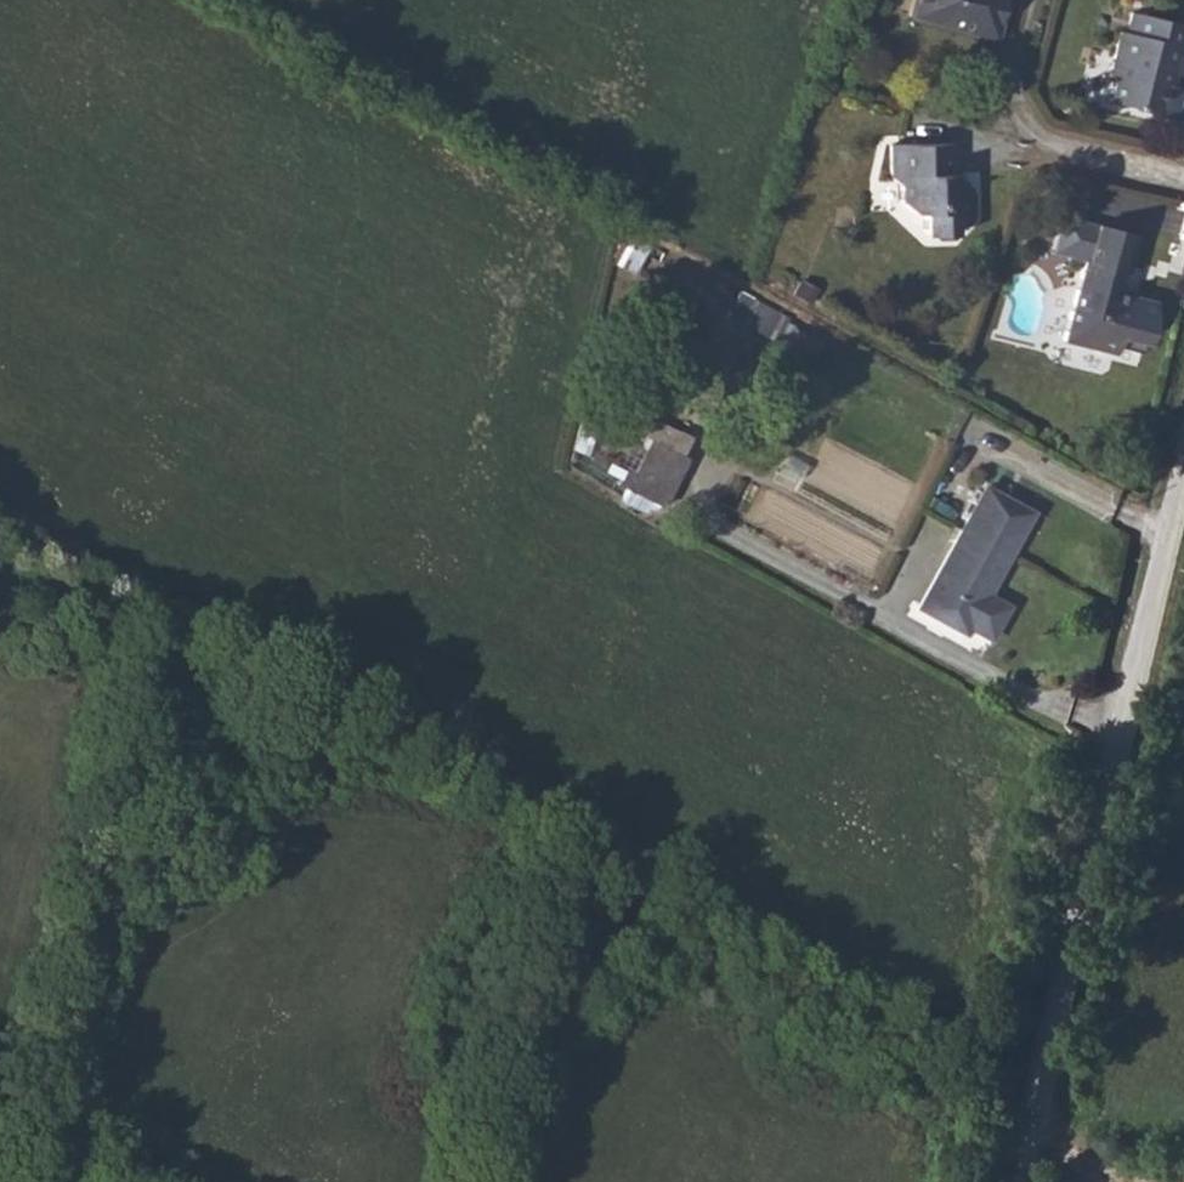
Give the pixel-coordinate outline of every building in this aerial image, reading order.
[(919,22),(925,0),(912,0),(906,18),(919,22)] [(919,22),(992,44),(1000,9),(991,7),(987,0),(925,0),(919,22)] [(991,7),(1000,9),(1002,0),(987,0),(991,7)] [(1165,70),(1173,72),(1178,74),(1183,49),(1183,24),(1130,10),(1124,32),(1117,31),(1107,75),(1112,77),(1106,100),(1155,112),(1161,85),(1165,70)] [(1161,85),(1169,86),(1173,72),(1165,70),(1161,85)] [(888,143),(889,175),(897,184),(898,200),(910,213),(922,212),(923,234),(926,234),(929,238),(946,238),(948,234),(955,234),(954,223),(964,224),(972,215),(972,192),(953,172),(952,143),(888,143)] [(1119,271),(1129,233),(1094,223),(1084,259),(1081,259),(1061,338),(1112,351),(1118,332),(1142,338),(1152,301),(1110,290),(1116,270),(1119,271)] [(615,252),(634,262),(639,251),(643,254),(649,243),(622,229),(615,252)] [(1119,271),(1128,273),(1138,235),(1129,233),(1119,271)] [(726,314),(779,342),(790,323),(769,312),(771,309),(738,291),(726,314)] [(785,341),(809,354),(816,341),(793,328),(785,341)] [(661,506),(687,456),(681,452),(690,435),(652,417),(643,433),(653,439),(642,460),(631,455),(618,480),(625,484),(619,497),(647,512),(652,502),(661,506)] [(983,486),(918,607),(964,632),(967,626),(987,636),(1003,607),(983,596),(1031,511),(983,486)]
